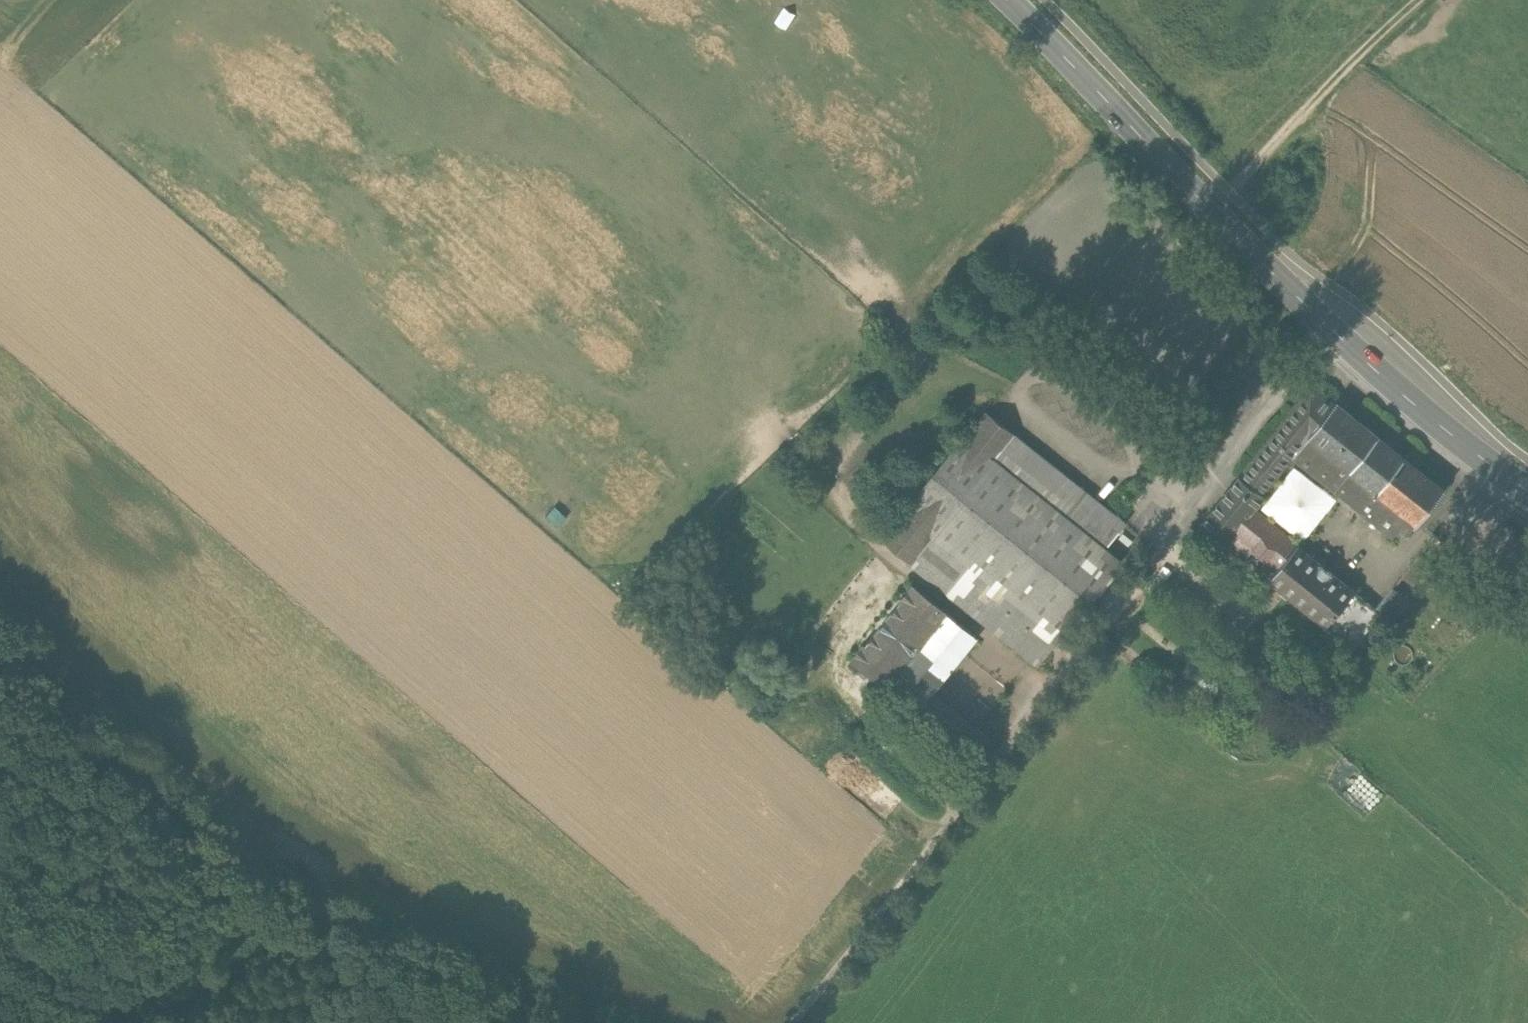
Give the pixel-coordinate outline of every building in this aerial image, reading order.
[(1298,456),(1340,403),(1310,380),(1192,528),(1350,653),(1382,613),(1254,512),(1298,456)] [(1449,488),(1340,403),(1298,456),(1407,541),(1449,488)] [(880,543),(1040,671),(1145,541),(985,413),(880,543)] [(978,639),(911,585),(849,661),(885,691),(901,672),(932,697),(978,639)]
